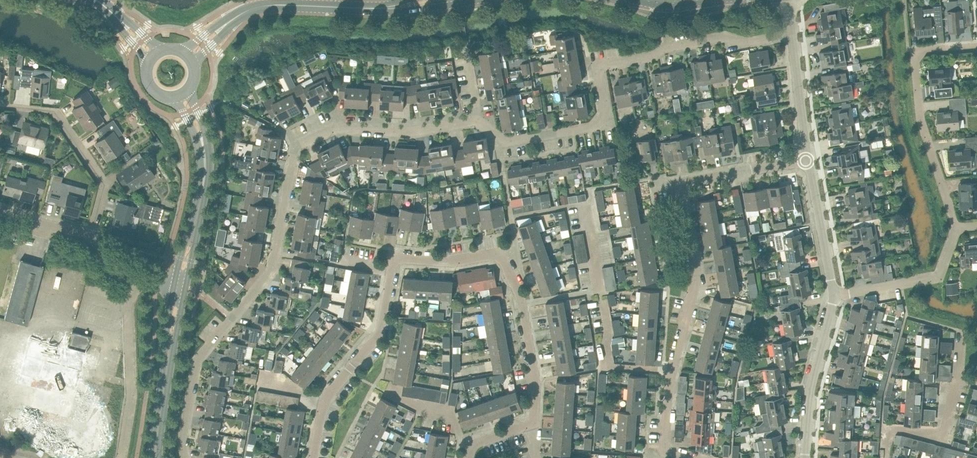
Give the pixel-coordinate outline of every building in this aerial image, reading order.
[(949,32),(964,31),(962,12),(970,12),(969,0),(957,0),(958,10),(947,11),(949,32)] [(934,7),(934,8),(923,9),(922,7),(913,8),(916,35),(922,35),(922,37),(931,36),(930,34),(936,34),(935,27),(943,27),(941,6),(934,7)] [(845,8),(840,9),(820,13),(821,19),(817,19),(819,28),(848,23),(845,8)] [(846,42),(843,25),(848,24),(848,23),(819,28),(819,29),(821,28),(822,33),(816,34),(817,41),(831,39),(832,44),(846,42)] [(557,32),(549,34),(551,45),(556,44),(557,50),(576,47),(574,35),(558,38),(557,32)] [(850,60),(846,42),(832,44),(833,50),(819,52),(821,59),(826,58),(827,64),(850,60)] [(480,53),(482,65),(500,62),(499,56),(504,54),(503,45),(495,46),(496,51),(480,53)] [(578,58),(576,47),(557,50),(559,56),(553,58),(554,62),(578,58)] [(763,66),(775,64),(774,57),(770,58),(768,50),(749,53),(752,71),(764,69),(763,66)] [(715,53),(705,55),(711,84),(726,81),(722,58),(716,59),(715,53)] [(711,84),(705,55),(699,56),(700,60),(691,62),(695,82),(704,80),(705,85),(711,84)] [(580,69),(578,58),(554,62),(555,67),(560,66),(561,73),(580,69)] [(501,68),(500,62),(482,65),(484,76),(507,72),(506,67),(501,68)] [(686,88),(683,67),(674,69),(674,65),(667,66),(672,94),(678,93),(677,89),(686,88)] [(827,87),(828,87),(851,83),(849,71),(847,72),(846,65),(834,67),(835,73),(821,75),(823,82),(829,81),(830,86),(827,87)] [(672,94),(667,66),(660,67),(661,71),(653,73),(656,93),(665,91),(665,96),(672,94)] [(929,68),(930,85),(935,84),(937,82),(939,84),(939,87),(935,87),(935,96),(944,95),(944,96),(945,96),(959,95),(958,87),(951,80),(950,66),(929,68)] [(19,74),(14,74),(13,79),(13,88),(19,89),(20,81),(32,82),(30,95),(48,97),(49,77),(33,76),(33,69),(20,68),(19,74)] [(288,69),(281,72),(289,88),(296,85),(288,69)] [(582,81),(580,69),(561,73),(563,79),(558,80),(559,91),(572,89),(571,83),(582,81)] [(328,70),(317,75),(312,78),(314,82),(323,100),(333,94),(328,85),(334,82),(328,70)] [(508,77),(507,72),(484,76),(486,87),(504,84),(503,78),(508,77)] [(750,87),(751,93),(779,87),(778,81),(774,81),(772,73),(753,76),(754,86),(750,87)] [(648,98),(644,78),(636,80),(635,76),(628,77),(633,105),(639,104),(638,100),(648,98)] [(633,105),(628,77),(619,79),(620,85),(614,86),(618,105),(627,103),(627,106),(633,105)] [(323,100),(314,82),(312,78),(306,81),(296,85),(304,101),(302,98),(307,95),(312,105),(323,100)] [(453,96),(459,95),(456,78),(444,80),(439,81),(443,105),(454,103),(453,96)] [(443,105),(439,81),(433,82),(434,87),(428,88),(431,107),(443,105)] [(857,88),(865,87),(864,81),(851,83),(828,87),(829,96),(833,95),(834,101),(853,98),(852,89),(857,88)] [(356,106),(358,88),(351,87),(351,83),(340,82),(339,98),(340,98),(340,94),(345,94),(345,105),(356,106)] [(374,100),(375,100),(376,84),(364,83),(364,88),(358,88),(356,106),(368,107),(369,96),(375,96),(374,100)] [(511,94),(510,88),(509,83),(504,84),(486,87),(488,99),(498,97),(498,96),(506,95),(511,94)] [(392,108),(393,90),(393,85),(376,84),(375,100),(375,96),(381,97),(380,108),(392,108)] [(431,107),(428,88),(421,90),(420,84),(410,86),(411,102),(411,99),(418,97),(420,109),(431,107)] [(303,101),(304,101),(296,85),(289,88),(285,90),(280,93),(282,98),(291,115),(301,110),(297,100),(302,98),(303,101)] [(411,102),(410,86),(409,86),(400,85),(399,90),(393,90),(392,108),(404,109),(404,98),(411,99),(411,102)] [(781,94),(779,87),(751,93),(752,99),(756,99),(758,107),(778,103),(776,95),(781,94)] [(573,94),(572,89),(559,91),(561,102),(566,101),(568,107),(586,104),(584,93),(573,94)] [(95,104),(86,91),(73,100),(78,107),(73,110),(77,117),(80,115),(89,128),(86,130),(102,119),(92,106),(95,104)] [(511,94),(506,95),(498,96),(498,97),(500,108),(523,104),(522,99),(517,100),(516,93),(511,94)] [(291,115),(282,98),(276,101),(273,96),(264,101),(270,113),(275,111),(280,120),(291,115)] [(938,130),(946,129),(946,130),(948,130),(948,129),(959,128),(958,116),(966,115),(965,97),(959,98),(949,99),(950,111),(937,113),(938,130)] [(703,102),(694,103),(695,110),(704,108),(703,102)] [(856,106),(851,107),(850,103),(846,103),(842,104),(842,109),(832,111),(833,117),(829,118),(831,127),(833,126),(859,122),(858,115),(856,106)] [(524,109),(523,104),(500,108),(502,120),(520,116),(519,109),(524,109)] [(588,116),(586,104),(568,107),(569,114),(564,115),(565,120),(588,116)] [(774,111),(755,115),(751,116),(753,131),(781,126),(780,119),(776,120),(774,111)] [(547,114),(549,127),(555,126),(553,113),(547,114)] [(539,129),(546,127),(543,115),(537,116),(539,129)] [(251,116),(248,122),(255,125),(258,119),(251,116)] [(521,122),(520,116),(502,120),(504,131),(527,127),(526,121),(521,122)] [(107,160),(115,154),(124,148),(117,137),(122,133),(112,120),(100,128),(105,136),(95,143),(107,160)] [(857,141),(855,130),(860,129),(859,122),(833,126),(834,131),(828,132),(829,139),(843,137),(844,143),(857,141)] [(19,141),(42,148),(47,129),(46,131),(32,127),(32,125),(24,123),(22,132),(16,131),(12,144),(18,145),(19,141)] [(731,126),(716,128),(721,156),(730,154),(729,148),(735,147),(731,126)] [(783,135),(781,126),(753,131),(756,146),(778,142),(777,136),(783,135)] [(263,139),(262,146),(279,149),(282,137),(271,135),(272,130),(275,130),(276,130),(259,127),(257,138),(263,139)] [(721,156),(716,128),(710,129),(710,133),(703,135),(702,135),(703,142),(705,154),(714,153),(714,157),(721,156)] [(683,134),(677,135),(682,163),(688,162),(688,157),(696,156),(694,144),(692,137),(684,138),(683,134)] [(682,163),(677,135),(670,137),(671,141),(662,142),(666,161),(674,160),(675,164),(682,163)] [(965,137),(966,149),(948,151),(950,169),(972,167),(970,153),(976,152),(976,136),(965,137)] [(487,138),(475,140),(478,158),(484,157),(486,162),(491,161),(487,138)] [(657,150),(655,138),(637,141),(640,161),(649,159),(650,163),(656,162),(654,150),(657,150)] [(478,158),(475,140),(463,142),(465,153),(460,154),(459,150),(462,167),(472,165),(471,160),(478,158)] [(354,163),(350,146),(351,149),(344,153),(339,143),(329,148),(339,170),(345,167),(354,163)] [(371,164),(372,145),(360,144),(360,150),(351,149),(351,146),(350,146),(354,163),(366,164),(366,169),(371,169),(371,164)] [(406,166),(407,144),(399,144),(399,147),(396,147),(395,158),(389,157),(389,153),(388,170),(406,172),(406,166)] [(418,159),(419,148),(416,148),(416,145),(407,144),(406,166),(413,167),(412,172),(425,173),(424,156),(424,160),(418,159)] [(452,144),(440,146),(444,165),(445,170),(462,167),(459,150),(459,154),(454,155),(452,144)] [(838,166),(861,162),(858,144),(844,147),(845,153),(832,155),(833,162),(839,161),(840,166),(838,166)] [(388,170),(389,153),(389,157),(383,157),(384,146),(372,145),(371,164),(371,169),(377,169),(388,170)] [(610,145),(604,146),(609,172),(614,171),(612,163),(617,162),(614,148),(610,148),(610,145)] [(277,160),(279,149),(262,146),(260,152),(255,151),(253,162),(269,165),(266,164),(267,158),(277,160)] [(444,165),(440,146),(429,148),(431,159),(425,160),(424,156),(425,173),(426,173),(438,171),(437,166),(444,165)] [(609,172),(604,146),(599,147),(600,150),(595,151),(598,166),(603,165),(605,173),(609,172)] [(339,170),(329,148),(318,153),(323,163),(312,168),(309,166),(324,177),(339,170)] [(598,166),(595,151),(592,152),(592,149),(586,150),(591,176),(592,176),(592,177),(596,176),(594,166),(598,166)] [(591,176),(586,150),(582,150),(582,153),(578,154),(579,157),(581,169),(586,168),(587,175),(589,177),(591,176)] [(120,171),(124,177),(133,190),(155,175),(139,152),(130,159),(122,165),(124,168),(120,171)] [(581,169),(579,157),(575,158),(575,155),(569,156),(573,178),(578,177),(577,172),(582,172),(581,169)] [(573,178),(569,156),(565,156),(565,160),(561,160),(564,175),(569,174),(570,178),(573,178)] [(564,175),(561,160),(557,161),(557,158),(551,159),(555,181),(560,180),(560,176),(564,175)] [(555,181),(551,159),(547,160),(547,163),(543,163),(546,178),(551,177),(552,181),(555,181)] [(76,167),(71,161),(66,165),(71,171),(76,167)] [(546,178),(543,163),(540,164),(539,161),(534,162),(538,186),(543,185),(542,179),(546,178)] [(269,165),(253,162),(250,179),(255,180),(273,184),(275,172),(264,170),(265,165),(269,165)] [(493,176),(499,175),(497,162),(491,163),(493,176)] [(538,186),(534,162),(529,163),(530,166),(525,167),(528,181),(533,180),(534,187),(538,186)] [(861,163),(861,162),(838,166),(840,176),(843,175),(845,181),(864,177),(862,169),(867,168),(866,162),(861,163)] [(528,181),(525,167),(522,167),(521,164),(516,165),(520,187),(525,186),(524,182),(528,181)] [(520,187),(516,165),(511,166),(512,169),(508,170),(510,184),(515,184),(516,188),(520,187)] [(322,189),(324,177),(309,166),(312,168),(310,179),(305,178),(302,190),(321,193),(321,194),(326,195),(327,189),(322,189)] [(7,175),(2,193),(25,199),(24,201),(32,203),(35,191),(42,193),(45,182),(27,177),(26,181),(7,175)] [(962,184),(963,199),(960,199),(961,209),(976,207),(976,176),(971,177),(972,183),(962,184)] [(271,195),(273,184),(255,180),(254,187),(249,186),(247,197),(263,200),(263,199),(259,199),(260,193),(271,195)] [(77,187),(62,183),(59,197),(67,199),(63,212),(78,215),(82,198),(74,196),(77,187)] [(801,203),(798,189),(792,190),(791,184),(779,186),(782,204),(794,201),(794,204),(801,203)] [(872,185),(867,186),(861,187),(848,189),(849,195),(845,196),(847,205),(875,200),(872,185)] [(782,204),(779,186),(767,188),(770,206),(782,204)] [(617,190),(619,202),(637,199),(634,187),(617,190)] [(770,206),(767,188),(755,190),(758,208),(770,206)] [(321,193),(302,190),(300,201),(311,203),(310,209),(306,208),(306,209),(323,212),(325,201),(320,200),(321,194),(321,193)] [(758,208),(755,190),(743,192),(746,210),(758,208)] [(587,200),(586,193),(577,195),(578,202),(587,200)] [(733,196),(735,208),(742,206),(740,194),(733,196)] [(569,203),(578,202),(577,195),(568,197),(569,203)] [(122,203),(118,202),(112,224),(114,225),(114,227),(115,230),(116,232),(118,233),(120,234),(123,234),(125,233),(127,231),(128,228),(130,229),(133,215),(134,216),(160,222),(162,212),(145,207),(146,204),(124,197),(122,203)] [(263,200),(247,197),(245,207),(250,208),(249,215),(267,218),(269,207),(258,205),(259,199),(263,200)] [(534,210),(532,203),(529,203),(528,198),(522,199),(523,204),(524,204),(525,211),(534,210)] [(550,199),(541,201),(543,208),(552,206),(550,199)] [(639,211),(637,199),(619,202),(621,214),(639,211)] [(697,202),(699,214),(717,211),(714,199),(697,202)] [(875,200),(847,205),(849,205),(850,210),(844,211),(845,218),(858,216),(859,222),(873,219),(872,214),(873,213),(871,201),(875,200)] [(543,208),(541,201),(532,203),(534,210),(543,208)] [(478,210),(479,210),(478,202),(466,205),(469,222),(480,220),(478,210)] [(524,204),(523,204),(512,206),(513,213),(525,211),(524,204)] [(469,222),(466,205),(454,207),(457,224),(469,222)] [(503,206),(491,208),(494,225),(506,223),(503,206)] [(457,224),(454,207),(442,209),(445,226),(457,224)] [(494,225),(491,208),(479,210),(478,210),(480,220),(482,228),(494,225)] [(321,222),(323,212),(306,209),(310,209),(309,215),(298,213),(296,225),(315,228),(316,221),(321,222)] [(410,228),(413,211),(400,209),(399,216),(400,216),(398,226),(399,226),(410,228)] [(445,226),(442,209),(430,211),(433,228),(445,226)] [(422,230),(425,213),(413,211),(410,228),(422,230)] [(641,222),(639,211),(621,214),(623,226),(630,224),(641,222)] [(719,223),(717,211),(699,214),(701,226),(719,223)] [(385,232),(388,214),(375,212),(374,220),(375,220),(373,230),(374,230),(385,232)] [(267,218),(249,215),(244,214),(240,232),(257,235),(257,234),(253,234),(254,228),(265,230),(267,218)] [(397,234),(399,226),(398,226),(400,216),(399,216),(388,214),(385,232),(397,234)] [(360,235),(363,218),(351,216),(348,233),(360,235)] [(372,237),(374,230),(373,230),(375,220),(374,220),(363,218),(360,235),(372,237)] [(877,241),(874,223),(878,223),(880,221),(880,218),(873,219),(859,222),(854,222),(855,227),(853,227),(854,233),(848,234),(849,241),(863,238),(864,244),(877,241)] [(540,232),(536,220),(519,226),(523,238),(540,232)] [(648,221),(641,222),(630,224),(633,236),(650,233),(648,221)] [(787,227),(786,221),(774,223),(775,230),(787,227)] [(570,236),(567,223),(560,225),(563,238),(570,236)] [(721,235),(719,223),(701,226),(703,238),(721,235)] [(314,234),(315,228),(296,225),(294,236),(313,240),(318,241),(319,235),(314,234)] [(779,250),(785,249),(803,246),(800,234),(794,235),(793,229),(776,232),(779,250)] [(544,243),(542,237),(548,235),(547,230),(540,232),(523,238),(527,249),(544,243)] [(252,240),(253,234),(257,235),(240,232),(238,242),(243,243),(242,250),(260,253),(263,242),(252,240)] [(653,245),(650,233),(633,236),(635,248),(653,245)] [(723,247),(721,235),(703,238),(706,250),(713,248),(723,247)] [(765,235),(752,238),(753,244),(766,241),(765,235)] [(312,246),(313,240),(294,236),(292,247),(303,249),(302,255),(298,254),(298,255),(315,258),(317,247),(312,246)] [(971,266),(970,262),(976,262),(976,243),(965,244),(964,238),(965,255),(961,255),(962,267),(971,266)] [(880,259),(877,241),(864,244),(865,249),(851,252),(852,259),(858,258),(859,263),(857,263),(885,258),(880,259)] [(548,255),(544,243),(527,249),(531,261),(548,255)] [(655,257),(653,245),(635,248),(637,260),(655,257)] [(731,245),(723,247),(713,248),(715,260),(733,257),(731,245)] [(805,258),(803,246),(785,249),(787,260),(777,262),(779,268),(780,268),(790,266),(789,261),(805,258)] [(258,265),(260,253),(242,250),(241,256),(232,255),(231,264),(247,271),(243,269),(244,262),(258,265)] [(552,266),(548,255),(531,261),(535,272),(552,266)] [(657,269),(655,257),(637,260),(639,272),(657,269)] [(735,269),(733,257),(715,260),(718,272),(735,269)] [(888,273),(885,258),(857,263),(859,272),(863,272),(864,278),(883,274),(884,280),(893,278),(892,272),(888,273)] [(309,273),(311,262),(292,259),(290,271),(293,272),(292,278),(301,279),(301,280),(307,281),(309,273)] [(27,324),(43,269),(43,266),(20,260),(4,318),(27,324)] [(247,272),(247,271),(231,264),(225,271),(229,274),(225,279),(239,292),(247,283),(238,275),(243,270),(247,272)] [(556,277),(552,266),(535,272),(539,283),(556,277)] [(791,272),(790,266),(780,268),(781,276),(783,276),(790,275),(791,285),(809,281),(807,269),(791,272)] [(482,268),(477,269),(481,290),(489,288),(491,299),(499,298),(504,297),(502,285),(497,286),(494,267),(482,270),(482,268)] [(481,290),(477,269),(472,270),(472,271),(463,273),(462,271),(457,272),(461,292),(475,289),(475,291),(481,290)] [(659,281),(657,269),(639,272),(641,284),(659,281)] [(737,280),(735,269),(718,272),(720,284),(737,280)] [(368,285),(370,273),(352,270),(350,282),(368,285)] [(299,292),(301,280),(301,279),(292,278),(286,276),(285,283),(281,282),(279,294),(291,296),(291,297),(297,298),(298,292),(299,292)] [(560,289),(556,277),(539,283),(543,295),(560,289)] [(416,296),(417,279),(405,278),(403,296),(416,296)] [(232,301),(239,292),(225,279),(220,285),(216,282),(209,290),(222,301),(223,300),(220,298),(223,293),(232,301)] [(428,297),(429,279),(417,279),(416,296),(428,297)] [(440,298),(441,280),(429,279),(428,297),(440,298)] [(453,281),(441,280),(440,298),(452,299),(453,281)] [(740,293),(737,280),(720,284),(722,296),(740,293)] [(368,285),(350,282),(344,281),(342,293),(348,294),(365,297),(368,285)] [(811,293),(809,281),(791,285),(794,296),(789,297),(783,298),(784,304),(790,303),(801,301),(806,300),(805,295),(811,293)] [(641,289),(640,302),(658,303),(659,290),(641,289)] [(289,310),(291,297),(291,296),(279,294),(272,293),(271,299),(267,298),(265,310),(274,312),(274,313),(287,315),(288,309),(289,310)] [(363,309),(365,297),(348,294),(346,306),(363,309)] [(714,297),(711,309),(728,314),(731,302),(714,297)] [(501,310),(499,298),(491,299),(481,301),(483,313),(501,310)] [(881,314),(878,312),(879,310),(875,309),(877,301),(864,298),(861,311),(852,308),(850,314),(876,321),(882,323),(883,317),(883,316),(882,314),(881,314)] [(310,311),(318,302),(309,300),(308,309),(310,311)] [(566,313),(563,300),(546,303),(548,316),(566,313)] [(657,315),(658,303),(640,302),(640,314),(657,315)] [(791,309),(790,303),(784,304),(785,310),(782,311),(784,323),(801,320),(799,308),(791,309)] [(361,321),(363,309),(346,306),(343,318),(361,321)] [(271,325),(274,313),(274,312),(265,310),(258,309),(257,315),(254,315),(251,327),(260,328),(260,330),(269,331),(270,325),(271,325)] [(728,314),(711,309),(707,321),(725,326),(728,314)] [(316,310),(312,314),(317,318),(321,314),(316,310)] [(503,322),(501,310),(483,313),(486,325),(503,322)] [(568,324),(566,313),(548,316),(550,327),(568,324)] [(317,318),(312,314),(308,318),(314,323),(317,318)] [(657,327),(657,315),(640,314),(639,326),(657,327)] [(873,332),(876,321),(850,314),(849,320),(857,323),(856,328),(873,332)] [(298,325),(305,318),(297,317),(296,325),(298,325)] [(619,319),(612,320),(613,328),(620,326),(619,319)] [(338,320),(330,329),(344,341),(352,331),(338,320)] [(591,327),(589,320),(583,321),(584,328),(585,333),(592,332),(591,327)] [(803,332),(801,320),(784,323),(786,335),(772,337),(773,343),(790,340),(798,338),(797,333),(803,332)] [(725,326),(707,321),(704,333),(722,337),(725,326)] [(404,322),(402,334),(419,337),(421,325),(404,322)] [(506,333),(503,322),(486,325),(488,336),(506,333)] [(570,336),(568,324),(550,327),(552,339),(570,336)] [(939,329),(932,328),(932,326),(924,324),(923,327),(923,328),(923,334),(922,334),(922,345),(942,347),(943,343),(938,343),(939,329)] [(260,328),(251,327),(244,326),(243,332),(240,331),(238,343),(238,344),(246,345),(246,346),(256,348),(257,342),(258,342),(260,330),(260,328)] [(461,329),(461,326),(453,326),(453,341),(460,341),(461,336),(461,333),(465,333),(464,328),(461,329)] [(622,334),(620,326),(613,328),(615,335),(622,334)] [(656,339),(657,327),(639,326),(638,338),(656,339)] [(300,328),(297,332),(302,337),(306,332),(300,328)] [(869,343),(873,332),(856,328),(855,333),(846,330),(844,336),(869,343)] [(336,350),(344,341),(330,329),(323,338),(336,350)] [(110,433),(109,428),(108,421),(107,417),(105,413),(103,409),(101,405),(99,401),(100,397),(96,395),(95,396),(92,393),(90,389),(86,386),(83,383),(80,380),(87,351),(85,351),(86,346),(88,346),(90,336),(73,331),(69,346),(30,336),(19,377),(20,377),(18,383),(36,388),(31,407),(22,404),(22,405),(16,429),(16,428),(15,428),(16,429),(24,436),(32,443),(40,449),(49,454),(59,457),(59,454),(63,455),(68,457),(74,457),(80,457),(86,457),(91,457),(96,455),(100,453),(103,450),(106,446),(108,442),(109,438),(110,433)] [(302,337),(297,332),(293,336),(299,341),(302,337)] [(508,345),(506,333),(488,336),(490,348),(508,345)] [(719,349),(722,337),(704,333),(701,344),(719,349)] [(284,343),(290,335),(283,334),(282,342),(284,343)] [(417,349),(419,337),(402,334),(400,346),(417,349)] [(572,348),(570,336),(552,339),(554,351),(572,348)] [(866,354),(869,343),(844,336),(843,342),(851,345),(850,350),(866,354)] [(329,359),(336,350),(323,338),(315,348),(329,359)] [(655,351),(656,339),(638,338),(637,350),(655,351)] [(792,352),(790,340),(773,343),(776,355),(792,352)] [(238,344),(238,343),(231,342),(229,348),(226,348),(225,354),(228,355),(229,355),(236,356),(235,362),(236,362),(236,363),(242,364),(243,358),(244,358),(246,346),(246,345),(238,344)] [(719,349),(701,344),(698,356),(715,360),(719,349)] [(510,357),(508,345),(490,348),(492,360),(510,357)] [(942,350),(942,347),(922,345),(921,357),(937,358),(938,350),(942,350)] [(287,355),(290,351),(285,346),(281,350),(287,355)] [(415,361),(417,349),(400,346),(398,358),(415,361)] [(321,368),(329,359),(315,348),(307,357),(321,368)] [(574,360),(572,348),(554,351),(557,363),(574,360)] [(654,363),(655,351),(637,350),(636,362),(654,363)] [(863,365),(866,354),(850,350),(849,355),(840,352),(839,358),(863,365)] [(795,364),(792,352),(776,355),(778,367),(783,366),(795,364)] [(453,354),(453,366),(460,366),(469,364),(468,359),(460,360),(461,353),(453,354)] [(229,355),(228,355),(227,360),(217,358),(215,364),(219,365),(218,371),(229,373),(229,374),(233,375),(236,363),(236,362),(235,362),(236,356),(229,355)] [(597,368),(597,361),(596,356),(589,357),(590,362),(584,363),(585,370),(597,368)] [(712,372),(715,360),(698,356),(695,368),(712,372)] [(937,358),(921,357),(916,356),(915,364),(917,366),(920,366),(920,368),(941,369),(941,366),(936,365),(937,358)] [(313,377),(321,368),(307,357),(300,366),(313,377)] [(512,369),(510,357),(492,360),(494,372),(512,369)] [(413,373),(415,361),(398,358),(396,370),(413,373)] [(860,376),(863,365),(839,358),(837,364),(845,367),(844,372),(860,376)] [(265,370),(271,371),(274,360),(267,359),(265,370)] [(274,371),(281,373),(284,362),(276,360),(274,371)] [(576,372),(574,360),(557,363),(559,375),(576,372)] [(305,387),(313,377),(300,366),(292,375),(305,387)] [(785,378),(783,366),(778,367),(766,369),(769,381),(785,378)] [(941,373),(941,369),(920,368),(919,379),(919,380),(924,380),(935,381),(936,373),(941,373)] [(227,386),(229,374),(229,373),(218,371),(214,370),(212,376),(209,376),(208,382),(211,383),(211,382),(219,384),(218,390),(225,391),(226,386),(227,386)] [(411,384),(413,373),(396,370),(394,382),(404,384),(410,385),(411,385),(411,384)] [(857,388),(860,376),(844,372),(843,377),(834,374),(833,381),(842,383),(857,388)] [(629,375),(628,388),(646,389),(647,377),(629,375)] [(256,384),(257,378),(251,377),(245,376),(244,382),(256,384)] [(713,378),(696,376),(695,388),(715,389),(715,386),(713,385),(713,378)] [(448,392),(449,385),(450,379),(443,378),(441,390),(442,390),(442,391),(448,392)] [(788,390),(785,378),(769,381),(771,393),(774,393),(788,390)] [(923,387),(924,380),(919,380),(919,379),(907,378),(906,390),(927,392),(928,388),(923,387)] [(557,381),(556,393),(574,394),(575,382),(557,381)] [(226,391),(225,391),(218,390),(219,384),(211,382),(211,383),(209,395),(206,394),(205,400),(224,403),(226,391)] [(884,390),(886,383),(881,382),(879,389),(878,389),(876,391),(876,394),(883,395),(884,390)] [(745,398),(744,386),(737,387),(736,400),(745,398)] [(645,401),(646,389),(628,388),(628,400),(645,401)] [(717,391),(715,389),(695,388),(694,399),(712,400),(714,400),(716,398),(717,396),(717,393),(717,391)] [(262,403),(264,391),(258,390),(256,402),(262,403)] [(927,395),(927,392),(906,390),(906,401),(922,402),(922,395),(927,395)] [(267,404),(270,392),(264,391),(262,403),(267,404)] [(446,403),(448,392),(442,391),(440,402),(446,403)] [(522,408),(516,391),(504,395),(510,412),(522,408)] [(273,405),(276,393),(270,392),(267,404),(273,405)] [(837,399),(837,404),(854,405),(855,394),(839,392),(829,392),(829,398),(837,399)] [(279,406),(282,394),(276,393),(273,405),(279,406)] [(456,405),(458,394),(451,393),(449,404),(456,405)] [(573,406),(574,394),(556,393),(555,405),(573,406)] [(774,393),(771,393),(768,394),(755,396),(757,403),(759,402),(761,414),(762,413),(768,412),(785,409),(783,397),(775,399),(774,393)] [(285,407),(286,401),(287,395),(282,394),(279,406),(285,407)] [(299,397),(287,395),(286,401),(298,403),(299,397)] [(510,412),(504,395),(493,399),(499,416),(510,412)] [(381,397),(375,408),(391,416),(396,407),(397,405),(381,397)] [(976,420),(976,404),(974,403),(975,399),(971,398),(966,418),(960,416),(958,424),(975,429),(976,421),(976,420)] [(499,416),(493,399),(482,403),(487,420),(499,416)] [(711,407),(712,400),(694,399),(694,409),(713,411),(714,408),(711,407)] [(222,415),(224,403),(205,400),(203,406),(207,406),(205,418),(212,420),(213,414),(222,415)] [(644,413),(645,401),(628,400),(627,412),(637,413),(644,413)] [(921,410),(922,402),(906,401),(905,413),(926,414),(926,411),(921,410)] [(487,420),(482,403),(470,407),(476,424),(487,420)] [(415,413),(398,404),(397,405),(396,407),(402,411),(401,413),(414,419),(415,413)] [(861,406),(854,405),(837,404),(837,409),(828,408),(827,415),(853,416),(853,417),(860,417),(861,406)] [(572,418),(573,406),(555,405),(555,417),(572,418)] [(303,423),(305,411),(297,409),(287,407),(284,419),(303,423)] [(476,424),(470,407),(458,411),(462,421),(460,421),(461,426),(463,425),(464,428),(476,424)] [(391,416),(375,408),(370,419),(386,427),(391,416)] [(715,411),(713,411),(694,409),(690,409),(690,420),(715,422),(715,411)] [(785,409),(768,412),(762,413),(764,421),(760,425),(756,426),(757,433),(766,431),(771,430),(781,428),(780,422),(787,421),(785,409)] [(637,413),(627,412),(619,412),(618,423),(636,425),(637,413)] [(925,418),(926,414),(905,413),(904,424),(920,425),(921,417),(925,418)] [(221,416),(222,415),(213,414),(212,420),(205,418),(201,418),(200,424),(204,425),(203,430),(202,431),(217,434),(217,435),(218,435),(220,422),(220,421),(221,417),(221,416)] [(852,428),(853,417),(853,416),(827,415),(827,421),(836,422),(836,427),(852,428)] [(571,430),(572,418),(555,417),(554,429),(571,430)] [(407,418),(404,423),(411,426),(413,421),(407,418)] [(300,435),(303,423),(284,419),(282,431),(300,435)] [(386,427),(370,419),(364,430),(380,438),(386,427)] [(714,432),(715,422),(690,420),(689,430),(692,431),(712,432),(714,432)] [(408,431),(411,426),(404,423),(402,428),(408,431)] [(635,436),(636,425),(618,423),(617,435),(635,436)] [(851,439),(852,428),(836,427),(835,432),(826,431),(826,438),(832,438),(851,439)] [(571,442),(571,430),(554,429),(553,441),(571,442)] [(216,440),(217,435),(217,434),(202,431),(203,430),(199,430),(197,442),(200,443),(199,449),(202,450),(219,452),(221,441),(216,440)] [(380,438),(364,430),(359,440),(375,449),(380,438)] [(772,436),(771,430),(766,431),(767,437),(763,438),(764,440),(758,441),(759,451),(782,446),(780,434),(772,436)] [(298,446),(300,435),(282,431),(280,443),(298,446)] [(711,438),(712,432),(692,431),(691,442),(696,442),(696,450),(712,454),(712,443),(709,443),(709,438),(711,438)] [(431,432),(429,439),(429,443),(446,446),(448,436),(431,432)] [(634,449),(635,436),(617,435),(616,448),(634,449)] [(911,446),(913,438),(902,435),(896,435),(894,442),(911,446)] [(858,440),(851,439),(832,438),(832,444),(840,445),(840,450),(857,451),(858,440)] [(922,449),(924,441),(913,438),(911,446),(922,449)] [(359,440),(353,451),(367,457),(370,457),(375,449),(359,440)] [(396,440),(394,445),(400,448),(402,443),(396,440)] [(878,451),(879,445),(879,441),(871,440),(870,444),(874,445),(874,451),(878,451)] [(570,455),(571,442),(553,441),(552,453),(554,453),(568,455),(570,455)] [(933,452),(935,444),(924,441),(922,449),(933,452)] [(298,446),(280,443),(278,455),(288,457),(293,457),(296,457),(298,446)] [(444,456),(446,446),(429,443),(427,453),(444,456)] [(946,447),(945,447),(935,444),(933,452),(944,455),(946,447)] [(397,453),(400,448),(394,445),(391,450),(397,453)] [(782,446),(759,451),(759,452),(760,457),(784,457),(782,446)] [(219,452),(202,450),(200,457),(219,457),(220,453),(219,452)] [(857,451),(840,450),(840,455),(831,454),(831,457),(857,457),(857,451)]
